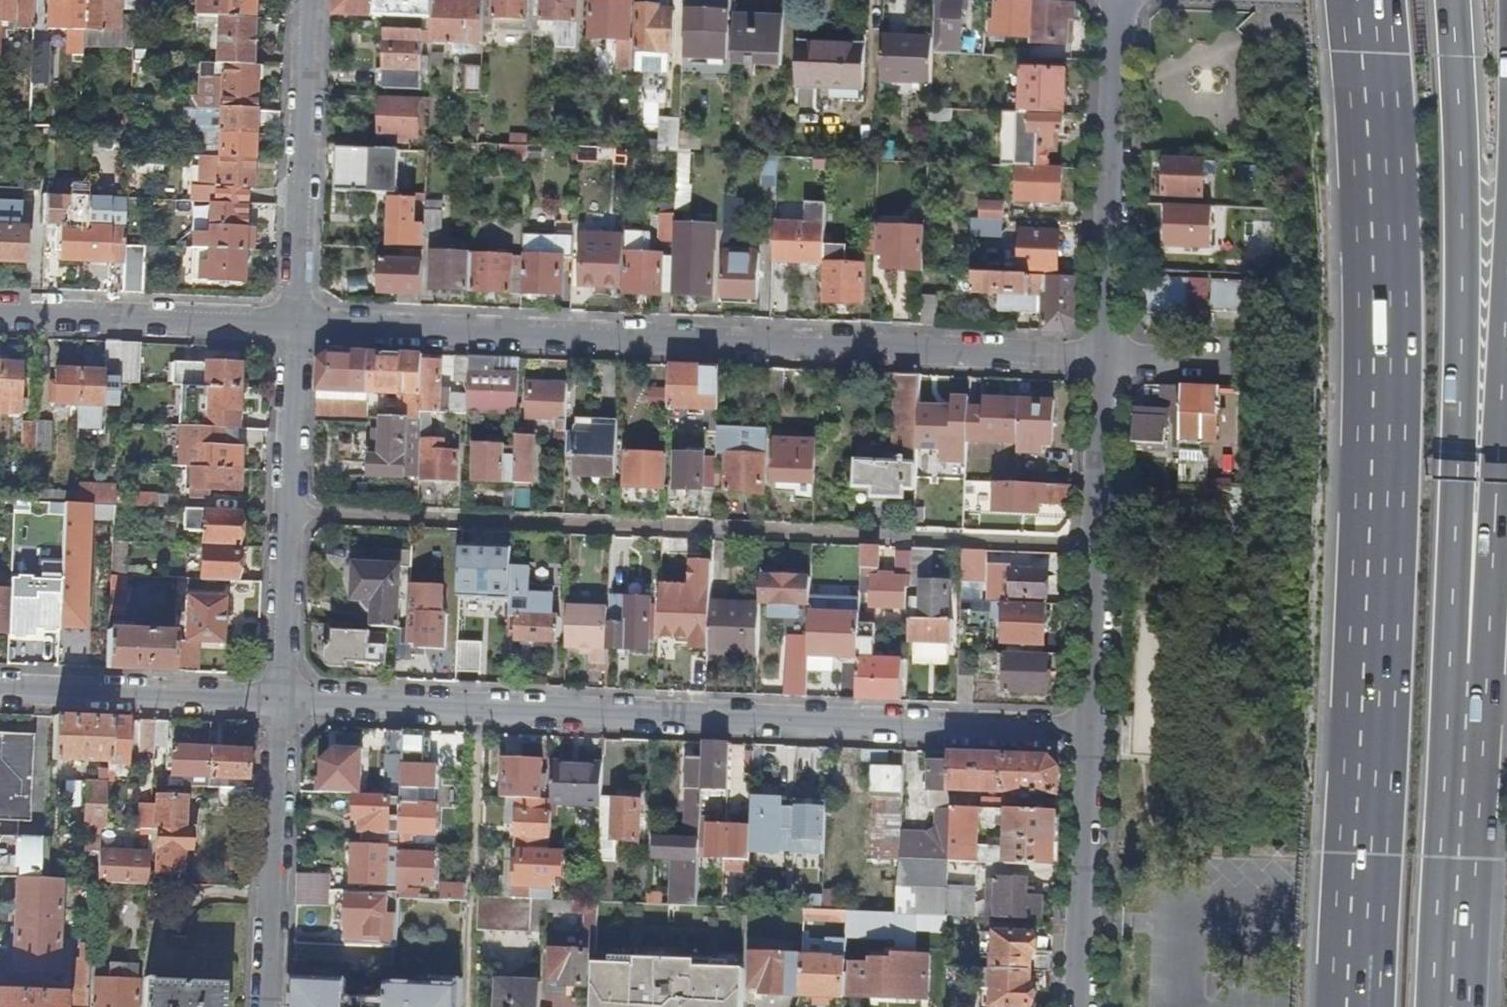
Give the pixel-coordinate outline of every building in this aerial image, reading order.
[(10,22),(11,0),(0,0),(0,22),(10,22)] [(32,29),(33,0),(17,0),(16,28),(32,29)] [(82,29),(84,0),(49,0),(48,28),(82,29)] [(82,29),(82,43),(82,45),(96,46),(97,30),(111,30),(110,46),(131,47),(132,31),(132,13),(133,0),(84,0),(82,29)] [(132,13),(148,13),(149,0),(133,0),(132,13)] [(195,15),(216,16),(252,17),(253,0),(196,0),(195,15)] [(334,14),(371,16),(371,29),(376,29),(376,16),(377,0),(335,0),(334,14)] [(433,18),(434,0),(377,0),(376,16),(433,18)] [(433,31),(432,42),(447,42),(447,49),(454,49),(453,54),(460,54),(460,43),(483,44),(483,33),(485,1),(469,0),(434,0),(433,18),(433,31)] [(528,0),(485,0),(485,1),(483,33),(494,33),(495,18),(527,19),(528,0)] [(534,20),(557,20),(556,48),(575,48),(577,0),(535,0),(534,20)] [(631,72),(632,52),(631,52),(632,0),(593,0),(591,39),(624,40),(623,72),(631,72)] [(933,40),(932,55),(960,56),(962,10),(966,10),(967,1),(936,0),(935,0),(933,40)] [(1032,38),(1033,4),(996,3),(995,29),(991,28),(990,36),(1032,38)] [(1033,4),(1032,38),(1031,59),(1072,61),(1072,46),(1066,46),(1068,21),(1073,21),(1074,6),(1033,4)] [(660,11),(660,8),(639,8),(638,52),(672,53),(673,11),(660,11)] [(726,57),(727,11),(686,10),(685,57),(726,57)] [(216,16),(214,63),(250,64),(252,17),(216,16)] [(732,64),(782,66),(784,18),(734,16),(732,64)] [(422,44),(432,44),(432,42),(433,31),(419,31),(410,30),(387,29),(385,88),(420,90),(422,44)] [(97,30),(96,46),(110,46),(111,30),(97,30)] [(931,84),(932,55),(933,40),(883,37),(881,82),(931,84)] [(71,54),(81,54),(82,45),(82,43),(71,43),(71,54)] [(45,45),(31,44),(30,75),(44,76),(45,45)] [(796,88),(831,89),(832,45),(797,44),(796,88)] [(864,46),(832,45),(831,89),(863,90),(864,46)] [(984,47),(984,57),(996,58),(996,47),(984,47)] [(259,79),(260,65),(250,64),(214,63),(197,62),(197,76),(199,76),(198,95),(190,95),(190,97),(197,108),(254,111),(255,79),(259,79)] [(466,93),(481,94),(482,66),(467,66),(466,93)] [(1022,114),(1031,114),(1064,116),(1066,73),(1024,72),(1023,96),(1022,114)] [(1009,95),(1008,113),(1012,113),(1022,114),(1023,96),(1009,95)] [(401,137),(401,143),(410,144),(410,138),(418,138),(420,101),(383,99),(381,136),(401,137)] [(254,111),(197,108),(196,132),(200,132),(204,132),(219,133),(253,134),(254,122),(279,123),(279,112),(254,111)] [(943,110),(930,110),(930,121),(942,121),(943,110)] [(1012,113),(1008,113),(1004,113),(1004,131),(1000,137),(1000,146),(1001,149),(1003,151),(1002,167),(1009,167),(1012,152),(1014,145),(1014,129),(1012,113)] [(1031,116),(1031,114),(1022,114),(1012,113),(1014,129),(1014,145),(1012,152),(1009,167),(1049,169),(1050,150),(1055,150),(1055,135),(1063,136),(1064,118),(1031,116)] [(658,121),(656,152),(678,153),(679,122),(658,121)] [(689,147),(690,132),(682,131),(681,147),(689,147)] [(219,157),(219,133),(204,132),(203,156),(219,157)] [(252,158),(253,134),(219,133),(219,157),(252,158)] [(509,146),(529,146),(529,136),(510,135),(509,146)] [(529,146),(509,146),(502,145),(501,152),(507,152),(507,157),(528,158),(529,146)] [(397,193),(399,150),(339,147),(336,190),(397,193)] [(203,156),(200,156),(199,185),(192,185),(191,201),(209,202),(245,203),(246,203),(246,189),(251,189),(252,158),(219,157),(203,156)] [(761,187),(777,188),(778,157),(762,157),(761,187)] [(1166,159),(1165,194),(1204,196),(1206,161),(1166,159)] [(150,199),(151,165),(126,164),(125,199),(150,199)] [(1063,172),(1019,170),(1018,201),(1061,203),(1063,172)] [(415,194),(427,194),(427,177),(416,176),(415,194)] [(25,263),(26,228),(19,227),(20,203),(12,203),(13,189),(0,188),(0,262),(25,263)] [(69,191),(69,198),(46,197),(45,226),(54,226),(53,243),(60,243),(60,252),(59,259),(83,260),(85,199),(85,192),(69,191)] [(390,244),(425,245),(425,237),(425,225),(415,225),(416,201),(416,199),(415,199),(393,198),(390,244)] [(85,199),(83,260),(123,262),(123,245),(124,222),(125,200),(85,199)] [(727,200),(725,239),(738,240),(738,221),(742,221),(743,200),(727,200)] [(209,202),(208,249),(244,250),(245,203),(209,202)] [(806,225),(775,224),(774,261),(824,264),(825,245),(826,204),(807,203),(806,225)] [(982,204),(981,220),(1003,221),(1004,205),(982,204)] [(1206,252),(1208,207),(1159,205),(1157,250),(1206,252)] [(443,211),(426,210),(425,225),(425,237),(441,238),(443,211)] [(675,240),(675,228),(676,213),(662,212),(661,239),(675,240)] [(1002,237),(1003,221),(981,220),(973,219),(973,236),(1002,237)] [(1254,221),(1252,273),(1271,274),(1273,222),(1254,221)] [(137,222),(124,222),(123,245),(136,246),(137,222)] [(675,228),(675,240),(674,259),(672,293),(672,296),(713,297),(716,230),(675,228)] [(886,270),(924,272),(925,231),(882,229),(880,256),(887,256),(886,270)] [(862,254),(874,255),(875,232),(863,231),(862,254)] [(1020,271),(1058,273),(1060,234),(1021,232),(1020,271)] [(662,292),(672,293),(674,259),(664,259),(664,256),(644,255),(644,234),(628,233),(625,294),(662,295),(662,292)] [(524,236),(523,268),(522,294),(562,296),(564,258),(574,258),(575,239),(524,236)] [(583,287),(622,289),(624,238),(603,237),(603,246),(585,245),(583,287)] [(738,240),(725,239),(724,253),(737,253),(738,240)] [(123,262),(121,293),(142,293),(144,246),(136,246),(123,245),(123,262)] [(824,264),(822,304),(863,306),(865,266),(846,265),(847,246),(825,245),(824,264)] [(243,272),(244,250),(208,249),(193,248),(191,280),(240,282),(241,272),(243,272)] [(432,290),(472,292),(474,255),(434,253),(432,290)] [(724,253),(723,298),(758,300),(760,254),(737,253),(724,253)] [(512,256),(474,255),(472,292),(522,294),(523,268),(512,267),(512,256)] [(399,293),(399,304),(423,305),(424,261),(382,259),(381,292),(399,293)] [(974,274),(957,274),(956,293),(973,294),(974,274)] [(1078,323),(1079,279),(974,274),(973,294),(1043,296),(1043,311),(1037,311),(1036,322),(1042,323),(1042,332),(1066,333),(1078,323)] [(1145,314),(1204,316),(1205,280),(1146,277),(1145,314)] [(938,298),(923,297),(921,327),(937,328),(938,298)] [(118,375),(120,343),(106,342),(105,368),(109,374),(118,375)] [(120,343),(118,375),(118,379),(118,383),(138,384),(140,344),(120,343)] [(371,352),(333,351),(321,359),(319,390),(364,392),(363,398),(369,398),(371,352)] [(424,355),(371,352),(369,398),(373,398),(373,392),(401,393),(400,418),(384,417),(382,457),(372,457),(371,477),(420,479),(422,412),(424,355)] [(431,355),(424,355),(422,412),(468,414),(468,411),(468,395),(451,394),(450,408),(445,408),(446,399),(441,399),(442,361),(431,361),(431,355)] [(456,382),(469,382),(470,357),(457,356),(456,382)] [(470,357),(469,382),(468,395),(468,411),(518,413),(519,374),(494,373),(495,358),(470,357)] [(173,362),(172,386),(189,387),(204,387),(239,389),(240,365),(173,362)] [(0,363),(0,446),(6,446),(7,413),(19,413),(21,364),(0,363)] [(718,427),(720,368),(670,365),(669,408),(711,410),(711,415),(708,416),(708,432),(717,433),(718,427)] [(77,405),(79,371),(55,370),(54,388),(49,387),(48,404),(77,405)] [(784,370),(770,370),(769,399),(783,400),(784,370)] [(102,372),(79,371),(77,405),(77,427),(100,428),(101,406),(117,407),(118,383),(118,379),(102,379),(102,372)] [(904,490),(915,491),(921,376),(898,375),(895,442),(906,443),(905,459),(899,458),(899,465),(857,463),(856,487),(877,488),(877,498),(904,499),(904,490)] [(566,431),(567,384),(529,382),(528,419),(558,420),(558,430),(566,431)] [(1182,386),(1157,385),(1157,406),(1171,406),(1182,406),(1182,386)] [(1220,388),(1182,386),(1182,406),(1181,413),(1180,441),(1180,447),(1202,448),(1203,422),(1208,423),(1209,414),(1219,415),(1220,388)] [(204,387),(189,387),(188,427),(203,428),(204,387)] [(204,387),(203,428),(211,428),(237,429),(239,389),(204,387)] [(369,402),(319,400),(318,418),(366,420),(368,417),(369,402)] [(1182,406),(1171,406),(1171,441),(1180,441),(1181,413),(1182,406)] [(1166,411),(1134,410),(1133,438),(1165,439),(1166,411)] [(1219,415),(1209,414),(1208,423),(1218,423),(1219,415)] [(576,474),(616,475),(618,420),(579,419),(579,423),(575,427),(574,437),(581,437),(581,445),(578,445),(576,474)] [(36,448),(36,450),(50,451),(51,422),(37,422),(37,423),(36,448)] [(22,447),(36,448),(37,423),(23,423),(22,447)] [(180,427),(178,467),(186,467),(240,470),(241,448),(236,448),(210,447),(211,428),(203,428),(188,427),(180,427)] [(727,454),(725,492),(763,494),(765,456),(766,456),(767,430),(718,427),(717,433),(717,454),(727,454)] [(236,448),(237,429),(211,428),(210,447),(236,448)] [(525,430),(517,430),(517,447),(515,483),(534,484),(536,437),(524,436),(525,430)] [(704,489),(716,489),(717,454),(717,433),(708,432),(705,432),(704,455),(678,454),(677,490),(704,491),(704,489)] [(625,488),(666,490),(668,436),(627,435),(625,488)] [(775,482),(815,484),(817,442),(777,440),(775,482)] [(443,451),(444,442),(424,441),(423,479),(458,481),(460,451),(443,451)] [(476,481),(515,483),(517,447),(477,446),(476,481)] [(239,492),(240,470),(186,467),(185,490),(190,490),(190,498),(205,499),(206,491),(239,492)] [(976,502),(1071,505),(1071,487),(1020,485),(1020,476),(977,474),(976,502)] [(79,496),(74,496),(74,504),(114,506),(114,487),(79,485),(79,496)] [(514,489),(513,507),(527,508),(529,490),(514,489)] [(1206,493),(1179,492),(1178,516),(1225,518),(1249,519),(1250,490),(1231,489),(1230,494),(1227,494),(1227,492),(1206,491),(1206,493)] [(74,496),(74,492),(49,491),(34,490),(34,503),(37,503),(64,504),(74,504),(74,496)] [(131,494),(130,506),(155,507),(156,495),(131,494)] [(113,525),(114,506),(74,504),(64,504),(61,580),(59,626),(83,627),(88,524),(113,525)] [(237,546),(238,511),(184,509),(183,530),(198,531),(198,533),(202,533),(202,545),(237,546)] [(1032,514),(998,513),(998,526),(1032,526),(1032,514)] [(235,582),(237,546),(202,545),(202,549),(195,549),(195,555),(201,555),(200,580),(235,582)] [(508,600),(511,600),(512,568),(513,548),(463,546),(461,598),(493,599),(496,602),(498,603),(501,604),(504,604),(507,602),(508,600)] [(879,548),(862,547),(861,577),(871,578),(879,578),(879,548)] [(376,612),(376,627),(397,628),(400,628),(401,587),(397,587),(398,566),(411,566),(412,550),(380,548),(379,564),(356,563),(354,599),(364,600),(364,604),(371,612),(376,612)] [(911,579),(912,575),(912,549),(899,549),(898,578),(911,579)] [(912,549),(912,575),(926,575),(926,550),(912,549)] [(962,551),(961,583),(977,583),(982,583),(983,552),(962,551)] [(629,557),(612,556),(611,597),(627,598),(629,557)] [(684,560),(670,560),(669,587),(661,586),(660,622),(709,624),(710,603),(711,588),(712,563),(692,562),(691,587),(683,587),(684,560)] [(520,617),(519,640),(559,642),(560,618),(553,618),(555,587),(530,586),(530,569),(512,568),(511,600),(510,617),(520,617)] [(991,570),(989,602),(992,602),(996,602),(1005,602),(1011,603),(1011,598),(1046,599),(1047,572),(991,570)] [(124,616),(126,577),(111,576),(109,615),(115,616),(124,616)] [(810,605),(811,597),(811,579),(761,576),(760,603),(772,604),(771,617),(797,618),(798,605),(810,605)] [(10,589),(8,635),(8,637),(28,638),(28,631),(59,632),(59,626),(61,580),(10,578),(10,589)] [(911,588),(911,587),(911,579),(898,578),(894,578),(882,578),(879,578),(871,578),(871,583),(870,607),(905,608),(906,588),(911,588)] [(250,595),(251,583),(235,582),(235,595),(250,595)] [(921,620),(910,620),(910,626),(909,642),(926,643),(936,643),(953,643),(953,621),(948,621),(949,584),(923,583),(922,588),(922,599),(921,620)] [(960,601),(977,601),(977,583),(961,583),(960,601)] [(922,588),(911,587),(911,588),(911,599),(922,599),(922,588)] [(423,588),(411,588),(409,628),(409,638),(419,638),(418,649),(446,650),(448,608),(430,607),(430,614),(422,613),(423,588)] [(0,589),(0,634),(8,635),(10,589),(0,589)] [(173,640),(172,672),(196,673),(197,642),(222,643),(224,598),(186,596),(185,641),(173,640)] [(611,599),(569,597),(567,649),(593,649),(593,664),(608,665),(609,649),(610,623),(611,599)] [(619,623),(610,623),(609,649),(650,650),(650,632),(654,632),(655,624),(650,624),(651,599),(629,599),(629,618),(619,618),(619,623)] [(960,601),(960,612),(991,613),(992,602),(989,602),(977,601),(960,601)] [(1041,645),(1043,645),(1045,608),(1005,606),(1005,602),(996,602),(995,618),(999,619),(998,639),(1003,639),(1003,643),(1019,644),(1041,645)] [(760,605),(710,603),(709,624),(708,655),(758,657),(760,605)] [(860,615),(810,613),(809,638),(808,657),(858,659),(860,624),(860,615)] [(858,659),(858,664),(857,699),(902,701),(903,660),(875,659),(876,624),(860,624),(858,659)] [(114,631),(109,631),(107,669),(172,672),(173,640),(173,633),(114,631)] [(349,663),(388,665),(389,647),(371,646),(371,632),(336,631),(335,645),(329,645),(328,662),(329,664),(331,667),(334,668),(349,669),(349,663)] [(465,633),(459,633),(458,672),(481,673),(483,644),(465,643),(465,633)] [(807,697),(807,687),(808,657),(809,638),(788,637),(786,696),(807,697)] [(1041,645),(1019,644),(1019,654),(1041,655),(1041,645)] [(958,677),(965,677),(966,651),(959,651),(958,677)] [(1049,656),(1006,655),(1005,692),(1047,693),(1049,656)] [(110,719),(55,717),(53,760),(108,762),(110,719)] [(130,720),(110,719),(108,762),(108,771),(114,771),(114,763),(124,763),(128,763),(130,720)] [(153,747),(154,721),(141,720),(139,752),(153,753),(153,747)] [(166,747),(167,722),(154,721),(153,747),(166,747)] [(405,757),(406,731),(390,730),(389,757),(405,757)] [(428,732),(406,731),(405,757),(405,766),(427,767),(428,732)] [(12,734),(0,734),(0,822),(30,823),(32,749),(32,735),(12,734)] [(728,789),(730,744),(705,743),(704,759),(703,789),(725,790),(725,795),(728,795),(728,789)] [(183,777),(182,787),(208,788),(209,749),(172,748),(171,777),(183,777)] [(208,788),(218,788),(252,789),(253,775),(247,774),(247,750),(209,749),(208,788)] [(323,793),(364,795),(366,750),(338,749),(324,766),(323,793)] [(949,790),(1003,792),(1004,755),(951,753),(950,763),(949,790)] [(1060,770),(1050,757),(1004,755),(1003,792),(1003,800),(1002,810),(1020,811),(1020,793),(1059,794),(1060,770)] [(687,820),(702,821),(703,789),(704,759),(690,758),(687,820)] [(504,798),(520,799),(542,800),(543,787),(548,788),(548,777),(542,777),(543,762),(505,760),(504,798)] [(603,804),(603,799),(604,768),(573,767),(574,762),(554,761),(553,800),(553,802),(603,804)] [(929,838),(902,837),(901,855),(901,860),(951,862),(953,808),(952,804),(949,790),(950,763),(932,762),(931,784),(931,791),(930,810),(939,810),(938,829),(929,838)] [(114,763),(114,771),(119,771),(124,768),(124,763),(114,763)] [(427,767),(405,766),(402,844),(415,844),(416,835),(438,836),(439,806),(438,806),(439,790),(440,790),(441,767),(427,767)] [(86,851),(99,852),(100,835),(100,829),(105,829),(108,771),(88,770),(86,828),(87,828),(86,851)] [(901,855),(902,837),(904,771),(875,770),(872,854),(901,855)] [(157,797),(157,804),(151,804),(150,829),(158,829),(157,851),(157,872),(182,873),(182,850),(191,844),(192,835),(186,830),(183,830),(184,798),(157,797)] [(784,800),(753,798),(752,817),(751,852),(782,853),(782,851),(795,851),(795,854),(826,855),(828,801),(797,800),(796,808),(784,808),(784,800)] [(553,802),(553,800),(542,800),(520,799),(518,849),(551,850),(553,802)] [(603,804),(601,852),(601,860),(615,860),(616,841),(640,842),(642,801),(603,799),(603,804)] [(982,799),(982,809),(1002,810),(1003,800),(982,799)] [(141,829),(150,829),(151,804),(142,804),(141,829)] [(726,857),(727,820),(728,809),(712,808),(710,857),(726,857)] [(953,808),(951,862),(1057,866),(1059,812),(1020,811),(1002,810),(982,809),(961,809),(953,808)] [(751,852),(752,817),(740,816),(740,820),(727,820),(726,857),(750,858),(751,852)] [(157,851),(158,829),(150,829),(149,851),(157,851)] [(672,905),(691,906),(698,907),(699,893),(701,840),(687,840),(687,833),(676,833),(675,839),(657,838),(656,859),(674,860),(672,905)] [(18,878),(49,879),(50,841),(2,838),(0,839),(0,878),(18,878)] [(385,885),(385,891),(400,892),(400,879),(390,878),(391,849),(358,847),(356,884),(385,885)] [(555,863),(555,850),(551,850),(518,849),(517,861),(555,863)] [(149,854),(99,852),(98,881),(148,883),(149,854)] [(437,855),(401,853),(400,879),(400,892),(399,899),(419,899),(422,899),(422,889),(409,889),(409,884),(436,885),(437,855)] [(899,915),(948,917),(961,917),(962,890),(950,889),(951,862),(901,860),(899,915)] [(515,899),(532,900),(533,887),(546,888),(553,888),(555,863),(517,861),(515,899)] [(330,875),(300,874),(299,889),(330,890),(330,875)] [(57,972),(61,880),(49,879),(18,878),(14,970),(57,972)] [(977,904),(976,918),(1036,920),(1037,898),(1026,898),(1026,880),(992,879),(991,897),(997,897),(997,905),(977,904)] [(444,900),(449,900),(467,901),(468,885),(445,884),(444,900)] [(796,884),(795,911),(806,911),(823,912),(824,885),(796,884)] [(532,900),(535,900),(546,900),(546,888),(533,887),(532,900)] [(329,906),(330,890),(299,889),(299,905),(329,906)] [(350,897),(349,943),(397,945),(399,914),(388,914),(389,899),(350,897)] [(534,933),(535,900),(532,900),(515,899),(480,897),(479,930),(534,933)] [(544,933),(546,900),(535,900),(534,933),(544,933)] [(597,954),(599,902),(574,901),(574,913),(591,913),(589,954),(597,954)] [(763,909),(748,909),(748,927),(762,928),(763,909)] [(848,913),(823,912),(806,911),(805,922),(848,923),(848,913)] [(898,932),(899,915),(848,913),(848,923),(847,931),(898,932)] [(948,917),(899,915),(898,932),(897,960),(895,999),(929,1000),(930,957),(917,956),(918,929),(948,930),(948,917)] [(995,970),(1032,971),(1032,958),(1035,958),(1035,954),(1036,935),(997,933),(995,970)] [(845,997),(846,964),(847,941),(827,940),(827,958),(804,957),(802,996),(816,996),(816,1004),(835,1005),(835,997),(845,997)] [(91,944),(82,944),(81,959),(76,959),(74,1006),(88,1006),(91,944)] [(566,986),(588,987),(589,954),(553,952),(551,994),(566,995),(566,986)] [(874,965),(846,964),(845,997),(895,999),(897,960),(884,960),(884,954),(875,954),(874,965)] [(1032,958),(1032,971),(1053,972),(1053,954),(1035,954),(1035,958),(1032,958)] [(802,996),(804,957),(804,955),(790,955),(790,956),(754,955),(752,988),(764,989),(763,995),(802,996)] [(596,964),(595,1006),(692,1006),(693,988),(688,988),(689,962),(639,960),(639,966),(596,964)] [(693,988),(692,1006),(745,1006),(746,970),(697,968),(698,963),(689,962),(688,988),(693,988)] [(121,980),(121,964),(109,963),(109,980),(95,980),(94,1006),(137,1006),(138,981),(121,980)] [(139,964),(121,964),(121,980),(138,981),(139,964)] [(1032,971),(995,970),(994,1006),(996,1006),(1033,1006),(1034,985),(1031,985),(1032,971)] [(145,978),(144,1006),(223,1006),(224,984),(149,981),(149,978),(145,978)] [(296,978),(294,1006),(463,1006),(464,980),(437,979),(437,984),(396,982),(390,984),(389,1000),(349,999),(349,980),(296,978)] [(497,1006),(542,1006),(542,984),(498,982),(497,1006)] [(0,992),(0,1006),(66,1006),(66,995),(0,992)]
